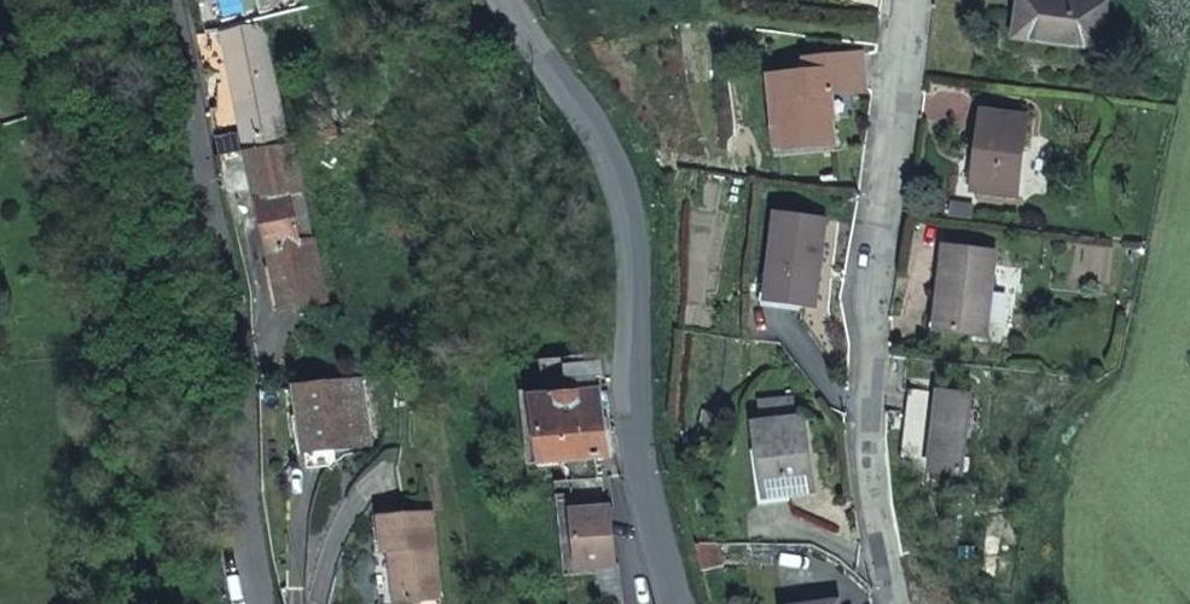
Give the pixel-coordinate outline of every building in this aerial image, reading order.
[(1095,0),(1027,0),(1021,38),(1104,48),(1110,2),(1095,0)] [(260,28),(221,37),(242,147),(282,141),(260,28)] [(794,143),(842,136),(836,87),(877,80),(871,44),(813,53),(815,68),(781,72),(784,121),(791,120),(794,143)] [(1035,111),(989,104),(977,183),(1024,189),(1035,111)] [(288,145),(219,155),(224,181),(228,195),(253,192),(274,313),(312,307),(288,145)] [(784,207),(772,292),(823,298),(833,213),(784,207)] [(1001,246),(950,239),(940,320),(989,327),(1001,246)] [(372,437),(363,378),(301,387),(310,449),(372,437)] [(973,388),(910,379),(901,449),(929,453),(929,463),(964,467),(973,388)] [(546,461),(588,456),(608,453),(597,389),(534,399),(546,461)] [(807,401),(759,404),(764,479),(813,474),(807,401)] [(433,503),(379,509),(382,547),(392,547),(397,598),(440,593),(433,503)] [(785,593),(786,603),(842,603),(840,586),(785,593)]
